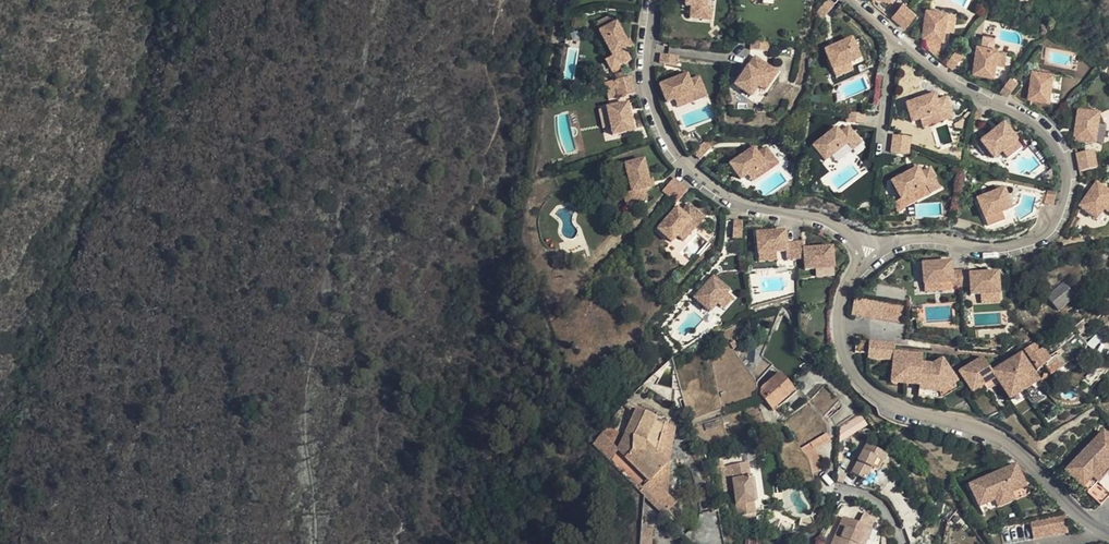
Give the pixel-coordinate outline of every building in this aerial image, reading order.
[(685,5),(685,7),(691,7),(689,18),(710,21),(712,9),(704,8),(705,0),(686,0),(685,5)] [(713,0),(705,0),(704,8),(712,9),(713,0)] [(834,6),(827,0),(816,13),(823,19),(834,6)] [(910,9),(904,3),(893,16),(900,22),(910,9)] [(917,14),(910,9),(900,22),(907,27),(917,14)] [(929,10),(928,16),(930,16),(930,20),(927,20),(924,37),(945,41),(949,13),(929,10)] [(609,21),(608,18),(595,24),(600,32),(612,25),(610,23),(613,22),(612,19),(609,21)] [(612,25),(600,32),(613,57),(606,61),(611,71),(630,61),(625,52),(630,49),(629,48),(626,41),(616,23),(615,24),(612,25)] [(851,40),(846,42),(847,45),(843,47),(841,44),(825,50),(833,70),(850,63),(859,60),(851,40)] [(768,52),(769,43),(751,41),(750,50),(768,52)] [(979,44),(978,50),(981,51),(980,55),(978,55),(975,72),(995,75),(997,65),(1000,48),(979,44)] [(965,54),(958,48),(947,62),(954,68),(965,54)] [(1008,49),(1000,48),(997,65),(1005,66),(1008,49)] [(677,65),(678,56),(661,54),(660,63),(677,65)] [(770,68),(755,57),(735,86),(751,97),(758,86),(770,68)] [(850,63),(833,70),(836,78),(853,71),(850,63)] [(777,73),(770,68),(758,86),(765,91),(777,73)] [(1034,70),(1033,76),(1036,76),(1036,80),(1032,80),(1030,97),(1051,100),(1055,73),(1034,70)] [(660,85),(667,103),(675,100),(693,93),(696,100),(707,96),(699,76),(689,80),(687,75),(686,75),(679,78),(660,85)] [(633,85),(631,76),(614,80),(616,89),(633,85)] [(1019,82),(1012,76),(1001,90),(1008,96),(1019,82)] [(635,94),(633,85),(616,89),(618,98),(635,94)] [(678,108),(696,100),(693,93),(675,100),(678,108)] [(906,105),(912,123),(920,121),(938,115),(941,122),(952,119),(946,99),(935,102),(934,97),(933,97),(925,99),(906,105)] [(626,111),(629,110),(627,104),(607,108),(613,136),(633,131),(630,114),(627,115),(626,111)] [(983,111),(973,109),(970,126),(979,128),(983,111)] [(864,123),(865,114),(848,112),(847,121),(864,123)] [(1077,113),(1077,119),(1080,119),(1079,124),(1076,123),(1073,140),(1094,144),(1096,133),(1098,116),(1077,113)] [(938,115),(920,121),(922,129),(941,122),(938,115)] [(1106,117),(1098,116),(1096,133),(1104,135),(1106,117)] [(814,146),(825,161),(832,156),(847,144),(852,150),(862,143),(849,126),(840,133),(836,128),(835,129),(829,134),(814,146)] [(827,130),(829,134),(835,129),(833,126),(827,130)] [(1000,154),(1016,142),(1003,126),(981,142),(993,159),(1000,154)] [(909,146),(910,137),(894,135),(892,144),(909,146)] [(712,146),(705,140),(693,153),(700,159),(712,146)] [(1016,142),(1000,154),(1005,161),(1021,149),(1016,142)] [(837,162),(852,150),(847,144),(832,156),(837,162)] [(908,155),(909,146),(892,144),(891,153),(908,155)] [(730,164),(741,180),(748,175),(764,164),(769,171),(778,164),(766,146),(757,153),(754,148),(753,148),(747,153),(730,164)] [(1094,160),(1092,151),(1075,154),(1077,163),(1094,160)] [(643,160),(625,164),(627,173),(631,192),(624,194),(626,205),(647,201),(644,190),(650,188),(650,187),(648,180),(643,160)] [(1096,169),(1094,160),(1077,163),(1079,172),(1096,169)] [(752,182),(769,171),(764,164),(748,175),(752,182)] [(892,183),(901,199),(909,195),(926,186),(930,193),(940,187),(930,168),(920,174),(917,169),(916,169),(910,173),(892,183)] [(619,174),(624,194),(631,192),(627,173),(619,174)] [(681,184),(674,178),(662,191),(669,197),(681,184)] [(688,191),(681,184),(669,197),(676,203),(688,191)] [(1092,189),(1095,191),(1092,194),(1090,192),(1079,207),(1097,219),(1103,210),(1108,201),(1108,193),(1096,184),(1092,189)] [(926,186),(909,195),(912,202),(930,193),(926,186)] [(1057,188),(1048,186),(1044,203),(1053,205),(1057,188)] [(1003,190),(977,200),(985,219),(1001,213),(1011,209),(1003,190)] [(658,229),(671,242),(677,236),(690,221),(696,226),(704,218),(689,204),(681,212),(677,208),(658,229)] [(1001,213),(985,219),(987,227),(1004,221),(1001,213)] [(683,241),(696,226),(690,221),(677,236),(683,241)] [(743,221),(734,221),(732,238),(741,239),(743,221)] [(1002,234),(995,227),(987,235),(993,242),(1002,234)] [(785,230),(778,231),(779,234),(774,234),(774,231),(757,232),(758,254),(776,252),(786,251),(786,243),(785,230)] [(794,242),(786,243),(786,251),(787,260),(795,260),(794,242)] [(803,242),(794,242),(795,260),(805,259),(804,249),(803,242)] [(832,247),(826,248),(826,251),(821,251),(821,248),(804,249),(805,259),(805,270),(833,268),(832,247)] [(759,262),(776,260),(776,252),(758,254),(759,262)] [(562,258),(554,261),(557,269),(565,265),(562,258)] [(951,262),(944,262),(945,265),(940,265),(940,262),(923,263),(924,285),(942,283),(952,283),(951,271),(951,262)] [(969,270),(960,271),(961,288),(970,287),(969,274),(969,270)] [(960,271),(951,271),(952,283),(952,289),(961,288),(960,271)] [(997,272),(991,273),(991,276),(987,276),(987,273),(969,274),(970,287),(971,296),(980,295),(999,293),(997,272)] [(713,276),(709,281),(711,283),(709,286),(706,284),(695,297),(710,311),(717,304),(729,290),(713,276)] [(1063,281),(1046,295),(1058,310),(1075,296),(1063,281)] [(925,293),(942,292),(942,283),(924,285),(925,293)] [(723,309),(735,296),(729,290),(717,304),(723,309)] [(999,293),(980,295),(981,304),(1000,303),(999,293)] [(865,299),(855,297),(852,314),(862,316),(865,299)] [(874,300),(865,299),(862,316),(871,317),(874,300)] [(882,302),(874,300),(871,317),(880,319),(882,302)] [(891,303),(882,302),(880,319),(888,320),(891,303)] [(899,305),(891,303),(888,320),(897,322),(899,305)] [(908,306),(899,305),(897,322),(905,323),(908,306)] [(1079,334),(1049,357),(1051,361),(1045,365),(1051,375),(1056,382),(1068,373),(1063,366),(1087,348),(1087,344),(1088,343),(1079,334)] [(869,341),(856,340),(855,352),(868,353),(869,341)] [(878,342),(869,341),(868,353),(867,358),(876,359),(878,342)] [(886,343),(878,342),(876,359),(885,360),(886,343)] [(895,344),(886,343),(885,360),(893,361),(894,352),(895,344)] [(1033,344),(1024,350),(1038,371),(1045,365),(1051,361),(1049,357),(1043,348),(1038,351),(1033,344)] [(908,353),(894,352),(893,361),(892,376),(905,378),(908,353)] [(922,355),(908,353),(905,378),(919,379),(921,363),(922,355)] [(1021,353),(1014,357),(1016,360),(1013,362),(1011,359),(1007,362),(1020,383),(1035,374),(1021,353)] [(983,357),(971,364),(972,364),(984,385),(996,378),(992,371),(983,357)] [(943,358),(933,364),(939,393),(957,382),(943,358)] [(1007,362),(1003,365),(1004,367),(1001,369),(999,367),(992,371),(999,383),(1005,392),(1020,383),(1007,362)] [(933,364),(921,363),(919,379),(919,386),(918,390),(939,393),(933,364)] [(972,364),(960,371),(972,393),(984,385),(972,364)] [(794,390),(779,372),(761,388),(760,395),(772,409),(794,390)] [(1035,374),(1020,383),(1024,390),(1039,381),(1035,374)] [(905,385),(905,378),(892,376),(891,383),(905,385)] [(919,379),(905,378),(905,385),(919,386),(919,379)] [(996,378),(984,385),(987,391),(999,383),(996,378)] [(957,382),(939,393),(941,400),(961,387),(957,382)] [(1024,390),(1020,383),(1005,392),(1009,399),(1024,390)] [(984,385),(972,393),(975,398),(987,391),(984,385)] [(794,390),(772,409),(774,412),(787,400),(795,393),(796,392),(794,390)] [(941,400),(939,393),(918,390),(918,397),(941,400)] [(795,393),(787,400),(794,408),(802,401),(795,393)] [(664,424),(635,410),(616,450),(648,483),(638,492),(662,516),(675,504),(667,496),(651,480),(668,463),(656,452),(664,424)] [(728,416),(722,417),(723,424),(730,422),(728,416)] [(674,429),(664,424),(656,452),(668,463),(674,429)] [(1103,431),(1094,441),(1108,456),(1108,437),(1103,431)] [(601,434),(593,445),(608,460),(616,450),(601,434)] [(826,434),(812,442),(815,450),(830,441),(826,434)] [(841,435),(839,456),(847,456),(849,436),(841,435)] [(894,452),(874,441),(858,470),(870,477),(878,464),(884,467),(894,452)] [(1094,441),(1084,451),(1101,468),(1108,460),(1108,456),(1094,441)] [(812,442),(802,448),(809,474),(821,471),(812,442)] [(1101,468),(1084,451),(1075,461),(1092,478),(1101,468)] [(759,457),(741,459),(746,511),(763,510),(762,497),(763,497),(761,473),(760,473),(759,457)] [(1092,478),(1075,461),(1065,471),(1082,488),(1092,478)] [(668,463),(651,480),(667,496),(668,463)] [(878,464),(870,477),(878,482),(887,468),(885,467),(884,467),(878,464)] [(1016,464),(1008,467),(1009,470),(1005,472),(1004,469),(1000,471),(1010,494),(1026,487),(1016,464)] [(1107,473),(1101,468),(1092,478),(1097,482),(1098,484),(1107,473)] [(1000,471),(992,474),(994,477),(990,479),(988,476),(984,478),(994,501),(1010,494),(1000,471)] [(984,478),(980,480),(982,482),(978,484),(977,481),(969,485),(979,508),(994,501),(984,478)] [(1097,482),(1092,478),(1082,488),(1087,492),(1097,482)] [(1026,487),(1010,494),(1014,501),(1029,494),(1026,487)] [(1010,494),(994,501),(997,508),(1014,501),(1010,494)] [(994,501),(979,508),(982,515),(997,508),(994,501)] [(1064,515),(1056,517),(1059,534),(1067,532),(1064,515)] [(851,517),(838,543),(868,543),(871,537),(869,536),(872,528),(851,517)] [(1056,517),(1047,518),(1050,535),(1059,534),(1056,517)] [(1047,518),(1039,520),(1042,537),(1050,535),(1047,518)] [(1039,520),(1030,521),(1033,538),(1042,537),(1039,520)] [(641,521),(638,543),(651,543),(652,529),(646,528),(646,523),(641,521)] [(878,530),(872,528),(869,536),(871,537),(874,538),(878,530)]
